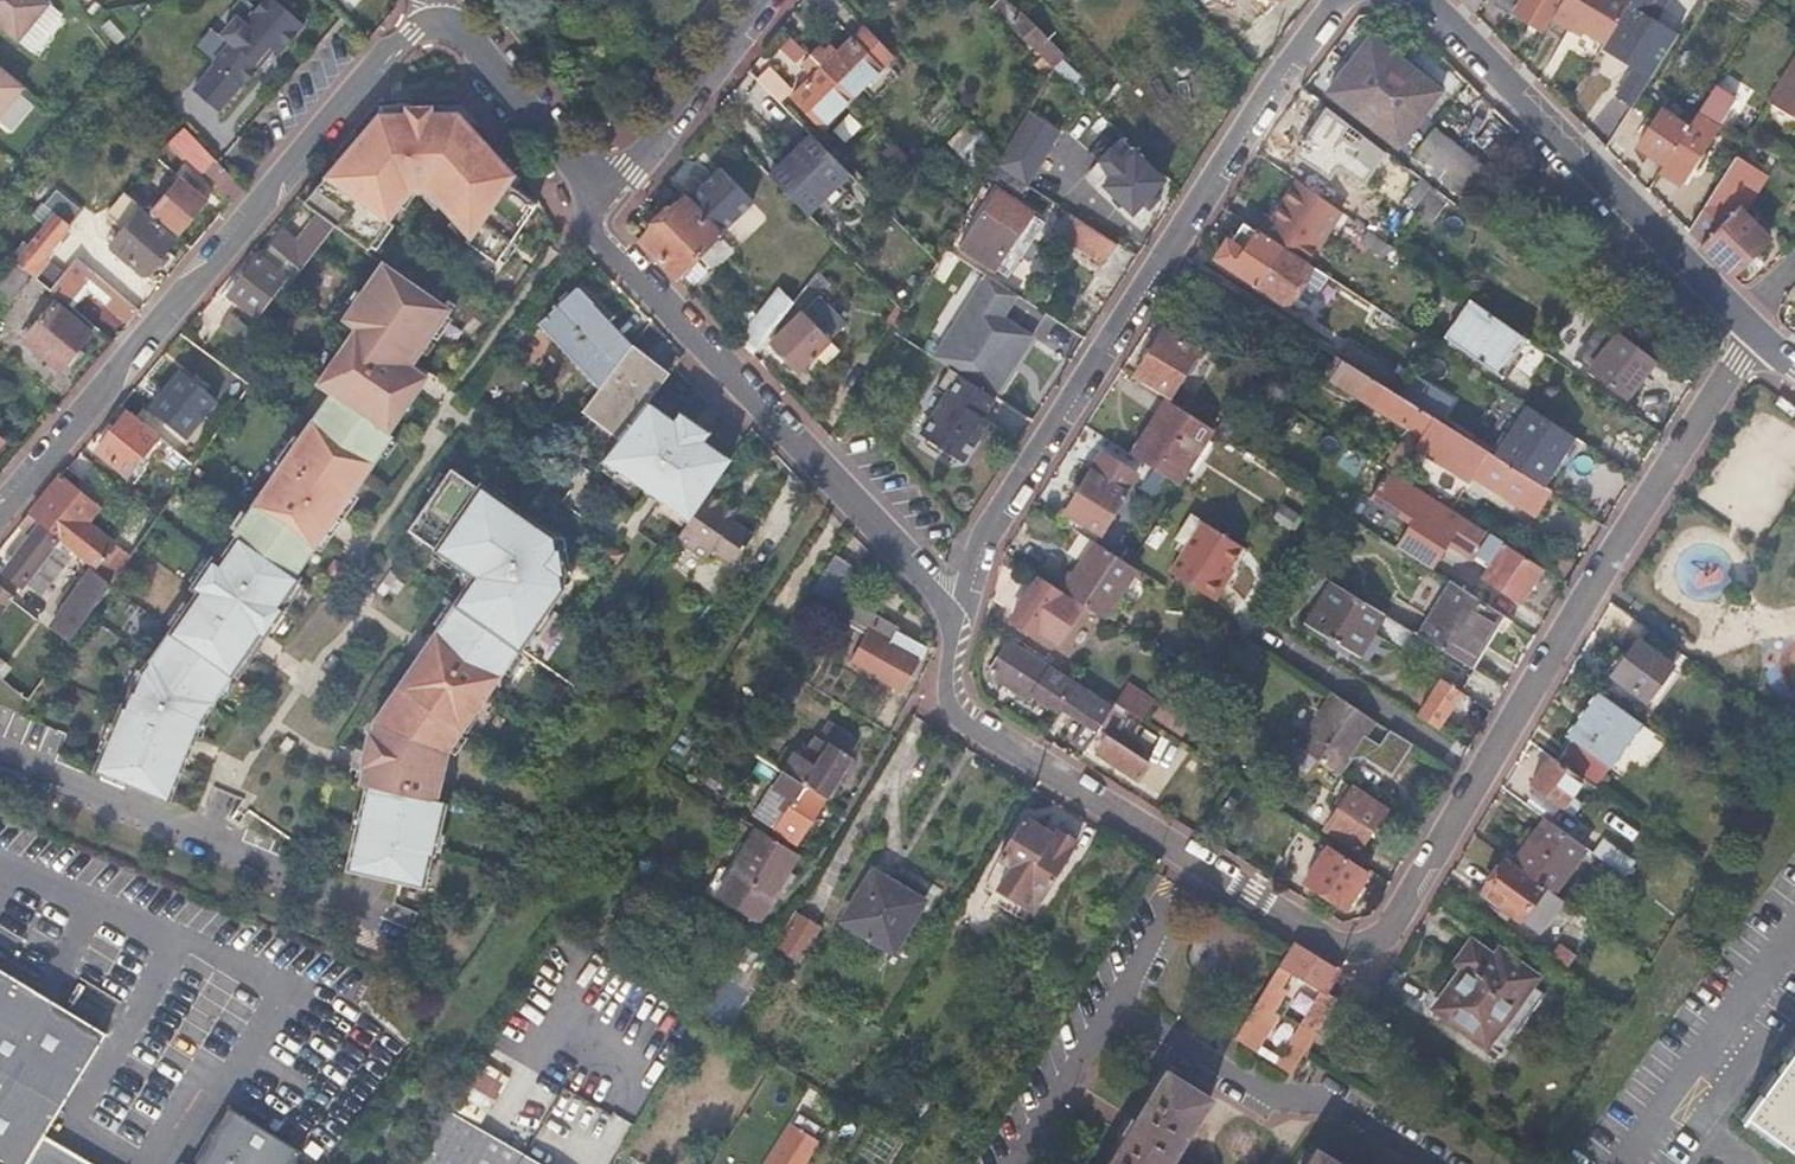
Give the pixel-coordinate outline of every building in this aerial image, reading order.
[(11,37),(40,1),(39,0),(0,0),(0,28),(11,37)] [(279,55),(305,25),(279,0),(266,0),(247,22),(244,18),(240,15),(237,18),(227,29),(224,32),(227,36),(232,40),(213,60),(215,62),(192,87),(217,109),(240,85),(242,86),(260,65),(256,62),(270,47),(273,50),(279,55)] [(1051,65),(1063,51),(1008,0),(998,0),(990,8),(1051,65)] [(1473,14),(1482,0),(1462,0),(1460,2),(1473,14)] [(1543,29),(1551,16),(1561,0),(1495,0),(1543,29)] [(1551,16),(1570,28),(1574,24),(1586,32),(1587,36),(1596,42),(1601,40),(1604,42),(1628,2),(1624,0),(1561,0),(1551,16)] [(1601,47),(1624,60),(1660,0),(1629,0),(1628,2),(1604,42),(1601,47)] [(816,42),(808,51),(847,90),(849,93),(878,66),(878,64),(889,54),(863,26),(851,36),(849,35),(828,54),(816,42)] [(1401,142),(1443,87),(1372,34),(1329,89),(1401,142)] [(270,47),(256,62),(260,65),(273,50),(270,47)] [(847,90),(808,51),(799,59),(811,72),(791,92),(820,122),(849,93),(847,90)] [(1770,99),(1794,115),(1794,59),(1770,99)] [(17,85),(0,71),(0,107),(17,85)] [(734,94),(758,115),(774,97),(750,76),(734,94)] [(1663,164),(1660,169),(1679,181),(1735,96),(1715,83),(1701,106),(1687,126),(1663,164)] [(1300,96),(1261,155),(1300,180),(1339,122),(1300,96)] [(1636,145),(1663,164),(1687,126),(1660,107),(1636,145)] [(1060,129),(1026,110),(993,167),(1027,186),(1060,129)] [(877,122),(867,111),(839,138),(849,148),(877,122)] [(380,113),(305,202),(369,248),(409,191),(429,191),(470,236),(466,241),(496,262),(537,204),(509,183),(515,174),(458,112),(380,113)] [(1487,170),(1434,127),(1413,154),(1465,198),(1487,170)] [(1352,129),(1340,148),(1360,160),(1371,141),(1352,129)] [(812,133),(771,174),(808,212),(849,170),(812,133)] [(1129,215),(1162,182),(1133,152),(1100,185),(1129,215)] [(229,202),(242,187),(209,153),(195,166),(229,202)] [(1687,230),(1731,274),(1769,238),(1740,209),(1761,174),(1735,156),(1687,230)] [(179,231),(207,198),(178,174),(150,208),(179,231)] [(664,219),(699,253),(746,206),(714,175),(688,200),(686,197),(664,219)] [(1301,181),(1299,179),(1273,216),(1263,229),(1307,259),(1316,247),(1342,210),(1301,181)] [(1447,199),(1429,185),(1414,209),(1431,223),(1447,199)] [(972,225),(975,227),(1008,247),(1032,207),(997,186),(986,202),(972,225)] [(139,210),(142,206),(123,190),(120,188),(110,200),(124,211),(119,218),(127,225),(111,244),(147,273),(174,239),(139,210)] [(49,289),(53,283),(38,269),(59,244),(55,240),(80,209),(56,189),(43,204),(53,212),(13,260),(49,289)] [(1101,261),(1114,242),(1075,216),(1062,235),(1101,261)] [(335,227),(323,217),(300,245),(283,231),(271,244),(301,272),(335,227)] [(642,241),(676,276),(699,253),(664,219),(642,241)] [(1217,252),(1218,256),(1254,280),(1253,281),(1255,283),(1256,281),(1287,301),(1289,298),(1311,265),(1245,222),(1233,239),(1228,236),(1217,252)] [(1385,255),(1391,245),(1369,229),(1363,239),(1385,255)] [(991,274),(999,260),(966,241),(963,240),(955,252),(991,274)] [(299,274),(270,248),(261,260),(259,258),(230,297),(258,318),(284,284),(289,288),(299,274)] [(128,321),(138,309),(74,258),(53,283),(49,289),(58,297),(95,327),(113,308),(128,321)] [(698,258),(680,274),(693,288),(711,272),(698,258)] [(1311,265),(1289,298),(1299,304),(1308,303),(1328,273),(1313,262),(1311,265)] [(168,799),(202,719),(260,635),(264,637),(284,608),(280,605),(300,577),(296,574),(393,435),(379,425),(399,398),(408,405),(418,390),(402,379),(450,309),(389,266),(370,293),(364,289),(345,317),(357,326),(318,383),(331,392),(272,477),(277,480),(269,491),(264,488),(234,531),(238,534),(219,562),(212,557),(192,587),(205,596),(195,610),(189,606),(144,671),(135,691),(133,690),(126,707),(124,706),(97,769),(168,799)] [(826,284),(815,273),(794,301),(792,303),(799,311),(771,341),(770,343),(798,370),(812,355),(820,363),(836,346),(827,337),(841,322),(814,296),(826,284)] [(1020,297),(987,276),(938,354),(960,367),(1001,393),(1037,334),(1008,316),(1020,297)] [(601,389),(633,345),(579,288),(541,325),(601,389)] [(761,316),(773,327),(792,303),(794,301),(779,289),(759,313),(761,316)] [(1578,330),(1576,333),(1588,341),(1599,328),(1605,322),(1579,301),(1565,318),(1578,330)] [(54,303),(23,340),(60,369),(90,333),(54,303)] [(773,327),(766,336),(771,341),(799,311),(792,303),(773,327)] [(890,318),(899,325),(906,314),(898,306),(890,318)] [(1526,340),(1478,306),(1452,341),(1500,375),(1526,340)] [(752,351),(753,353),(766,336),(773,327),(761,316),(759,313),(739,338),(752,351)] [(221,327),(245,346),(253,335),(229,316),(221,327)] [(1599,328),(1612,339),(1618,332),(1605,322),(1599,328)] [(1171,396),(1200,351),(1165,328),(1135,374),(1171,396)] [(1625,396),(1654,361),(1618,332),(1612,339),(1589,368),(1625,396)] [(1321,345),(1310,338),(1302,348),(1314,355),(1321,345)] [(1377,361),(1346,341),(1336,355),(1341,358),(1367,375),(1377,361)] [(585,412),(621,442),(649,403),(669,374),(633,345),(601,389),(585,412)] [(1418,408),(1396,393),(1390,389),(1372,378),(1367,375),(1341,358),(1331,374),(1338,378),(1336,381),(1419,435),(1432,416),(1418,408)] [(1386,367),(1377,361),(1367,375),(1372,378),(1390,389),(1404,368),(1392,360),(1386,367)] [(1001,393),(960,367),(921,431),(963,457),(1001,393)] [(1244,374),(1235,367),(1221,387),(1231,395),(1244,374)] [(186,436),(216,401),(181,372),(150,407),(186,436)] [(1447,410),(1454,394),(1410,375),(1403,391),(1447,410)] [(1203,422),(1166,399),(1131,453),(1178,482),(1213,428),(1210,427),(1203,422)] [(664,501),(690,519),(708,493),(726,468),(730,462),(703,442),(709,434),(680,413),(674,421),(649,403),(621,442),(607,462),(653,493),(664,501)] [(1573,435),(1530,407),(1497,458),(1540,486),(1573,435)] [(197,463),(162,435),(161,437),(128,412),(99,450),(131,474),(157,441),(171,451),(164,461),(187,479),(197,463)] [(1210,412),(1203,422),(1210,427),(1217,416),(1210,412)] [(1419,435),(1422,436),(1434,418),(1432,416),(1419,435)] [(1497,458),(1434,418),(1422,436),(1415,447),(1456,473),(1456,474),(1469,483),(1472,477),(1534,516),(1549,492),(1547,490),(1540,486),(1497,458)] [(1099,532),(1136,474),(1103,454),(1066,510),(1099,532)] [(1397,547),(1432,570),(1448,546),(1468,558),(1471,554),(1478,543),(1486,532),(1466,519),(1454,511),(1450,508),(1448,507),(1432,496),(1417,487),(1411,483),(1394,472),(1390,469),(1371,498),(1412,525),(1397,547)] [(438,801),(450,751),(462,733),(461,731),(490,689),(492,691),(565,588),(563,575),(567,575),(562,549),(559,550),(556,537),(482,486),(481,489),(453,470),(410,531),(478,577),(376,722),(368,755),(366,766),(362,785),(370,787),(351,868),(423,884),(431,852),(434,853),(445,803),(438,801)] [(93,500),(62,475),(38,502),(31,511),(43,521),(64,537),(93,500)] [(690,519),(676,540),(702,557),(733,511),(708,493),(690,519)] [(162,512),(140,496),(128,511),(135,518),(129,526),(143,538),(162,512)] [(733,511),(702,557),(722,571),(758,518),(737,505),(733,511)] [(43,521),(31,511),(29,510),(18,523),(20,524),(32,534),(3,571),(22,585),(58,537),(41,523),(43,521)] [(1188,542),(1204,517),(1192,510),(1177,535),(1188,542)] [(1231,563),(1244,542),(1204,517),(1188,542),(1171,569),(1215,596),(1228,577),(1224,574),(1231,563)] [(1483,546),(1490,535),(1486,532),(1478,543),(1483,546)] [(1490,566),(1483,576),(1521,600),(1541,568),(1490,535),(1483,546),(1476,557),(1490,566)] [(1130,563),(1096,541),(1063,591),(1084,605),(1103,617),(1136,567),(1130,563)] [(862,563),(844,551),(826,579),(845,591),(862,563)] [(1228,577),(1235,566),(1231,563),(1224,574),(1228,577)] [(69,636),(103,593),(113,580),(95,565),(52,622),(69,636)] [(1059,644),(1084,605),(1063,591),(1040,575),(1039,577),(1011,620),(1034,634),(1038,630),(1059,644)] [(845,591),(826,579),(817,592),(873,627),(854,660),(902,690),(926,647),(905,634),(907,629),(845,591)] [(1359,653),(1385,612),(1333,580),(1307,620),(1359,653)] [(1422,636),(1468,665),(1501,615),(1455,585),(1422,636)] [(13,597),(0,587),(0,615),(13,597)] [(1680,656),(1650,633),(1640,645),(1637,643),(1610,678),(1644,704),(1680,656)] [(1027,699),(1030,695),(1048,669),(1007,641),(987,673),(1027,699)] [(1048,669),(1030,695),(1054,711),(1072,685),(1048,669)] [(1402,705),(1445,734),(1468,699),(1425,670),(1402,705)] [(1128,710),(1137,696),(1121,686),(1112,699),(1128,710)] [(1389,777),(1411,746),(1331,690),(1293,744),(1339,776),(1355,754),(1389,777)] [(1108,709),(1110,707),(1085,691),(1073,711),(1097,728),(1108,709)] [(1574,777),(1581,782),(1591,789),(1639,727),(1596,694),(1562,737),(1568,742),(1553,760),(1574,777)] [(1147,703),(1137,696),(1128,710),(1138,716),(1147,703)] [(1183,737),(1193,720),(1161,701),(1151,718),(1183,737)] [(1097,728),(1087,743),(1139,774),(1149,757),(1107,731),(1117,715),(1108,709),(1097,728)] [(829,722),(857,739),(860,734),(833,716),(829,722)] [(848,753),(857,739),(829,722),(821,733),(818,732),(806,751),(792,743),(779,762),(826,794),(852,756),(848,753)] [(759,748),(737,780),(747,787),(761,768),(778,778),(776,782),(789,791),(782,800),(790,806),(778,824),(796,837),(826,794),(779,762),(759,748)] [(1553,760),(1550,757),(1529,784),(1572,816),(1578,808),(1568,799),(1581,782),(1574,777),(1553,760)] [(1358,857),(1383,819),(1350,796),(1324,834),(1358,857)] [(739,813),(723,802),(715,815),(732,825),(739,813)] [(1012,901),(1051,837),(1023,820),(999,859),(1012,869),(996,891),(1012,901)] [(1512,865),(1543,889),(1551,895),(1584,851),(1545,822),(1512,865)] [(797,851),(755,823),(714,885),(755,913),(797,851)] [(1076,847),(1054,832),(1051,837),(1012,901),(1034,913),(1076,847)] [(1343,905),(1368,870),(1330,844),(1329,844),(1304,879),(1343,905)] [(1604,845),(1593,858),(1623,881),(1633,867),(1604,845)] [(1512,865),(1506,861),(1481,893),(1519,921),(1543,889),(1512,865)] [(891,952),(922,901),(872,870),(841,919),(891,952)] [(1565,921),(1573,911),(1558,900),(1550,910),(1565,921)] [(796,958),(816,926),(798,914),(778,946),(796,958)] [(748,980),(764,955),(739,938),(724,964),(748,980)] [(1322,988),(1325,990),(1339,969),(1294,939),(1290,945),(1279,961),(1322,988)] [(1489,1042),(1529,990),(1535,981),(1504,958),(1499,964),(1472,945),(1456,966),(1462,971),(1439,1002),(1489,1042)] [(1548,961),(1564,973),(1573,961),(1558,949),(1548,961)] [(36,1147),(106,1033),(0,968),(0,1163),(26,1163),(36,1147)] [(1281,976),(1274,970),(1233,1034),(1253,1046),(1275,1013),(1271,1010),(1277,1000),(1283,990),(1276,985),(1281,976)] [(730,1021),(746,993),(726,981),(710,1009),(730,1021)] [(1316,1029),(1328,1010),(1336,998),(1325,990),(1322,988),(1301,1020),(1316,1029)] [(1289,1070),(1316,1029),(1301,1020),(1275,1060),(1289,1070)] [(1744,1113),(1794,1152),(1794,1047),(1744,1113)] [(485,1112),(508,1078),(482,1062),(460,1096),(485,1112)] [(1211,1099),(1168,1072),(1139,1119),(1135,1117),(1125,1132),(1129,1135),(1111,1163),(1170,1163),(1211,1099)] [(477,1120),(451,1104),(412,1163),(448,1163),(477,1120)] [(526,1151),(477,1120),(448,1163),(518,1163),(526,1151)] [(817,1140),(795,1125),(770,1163),(803,1163),(817,1140)] [(859,1156),(875,1163),(885,1163),(897,1141),(873,1129),(859,1156)] [(26,1163),(64,1163),(36,1147),(26,1163)] [(526,1151),(518,1163),(547,1163),(526,1151)] [(1319,1153),(1311,1163),(1335,1163),(1319,1153)]
